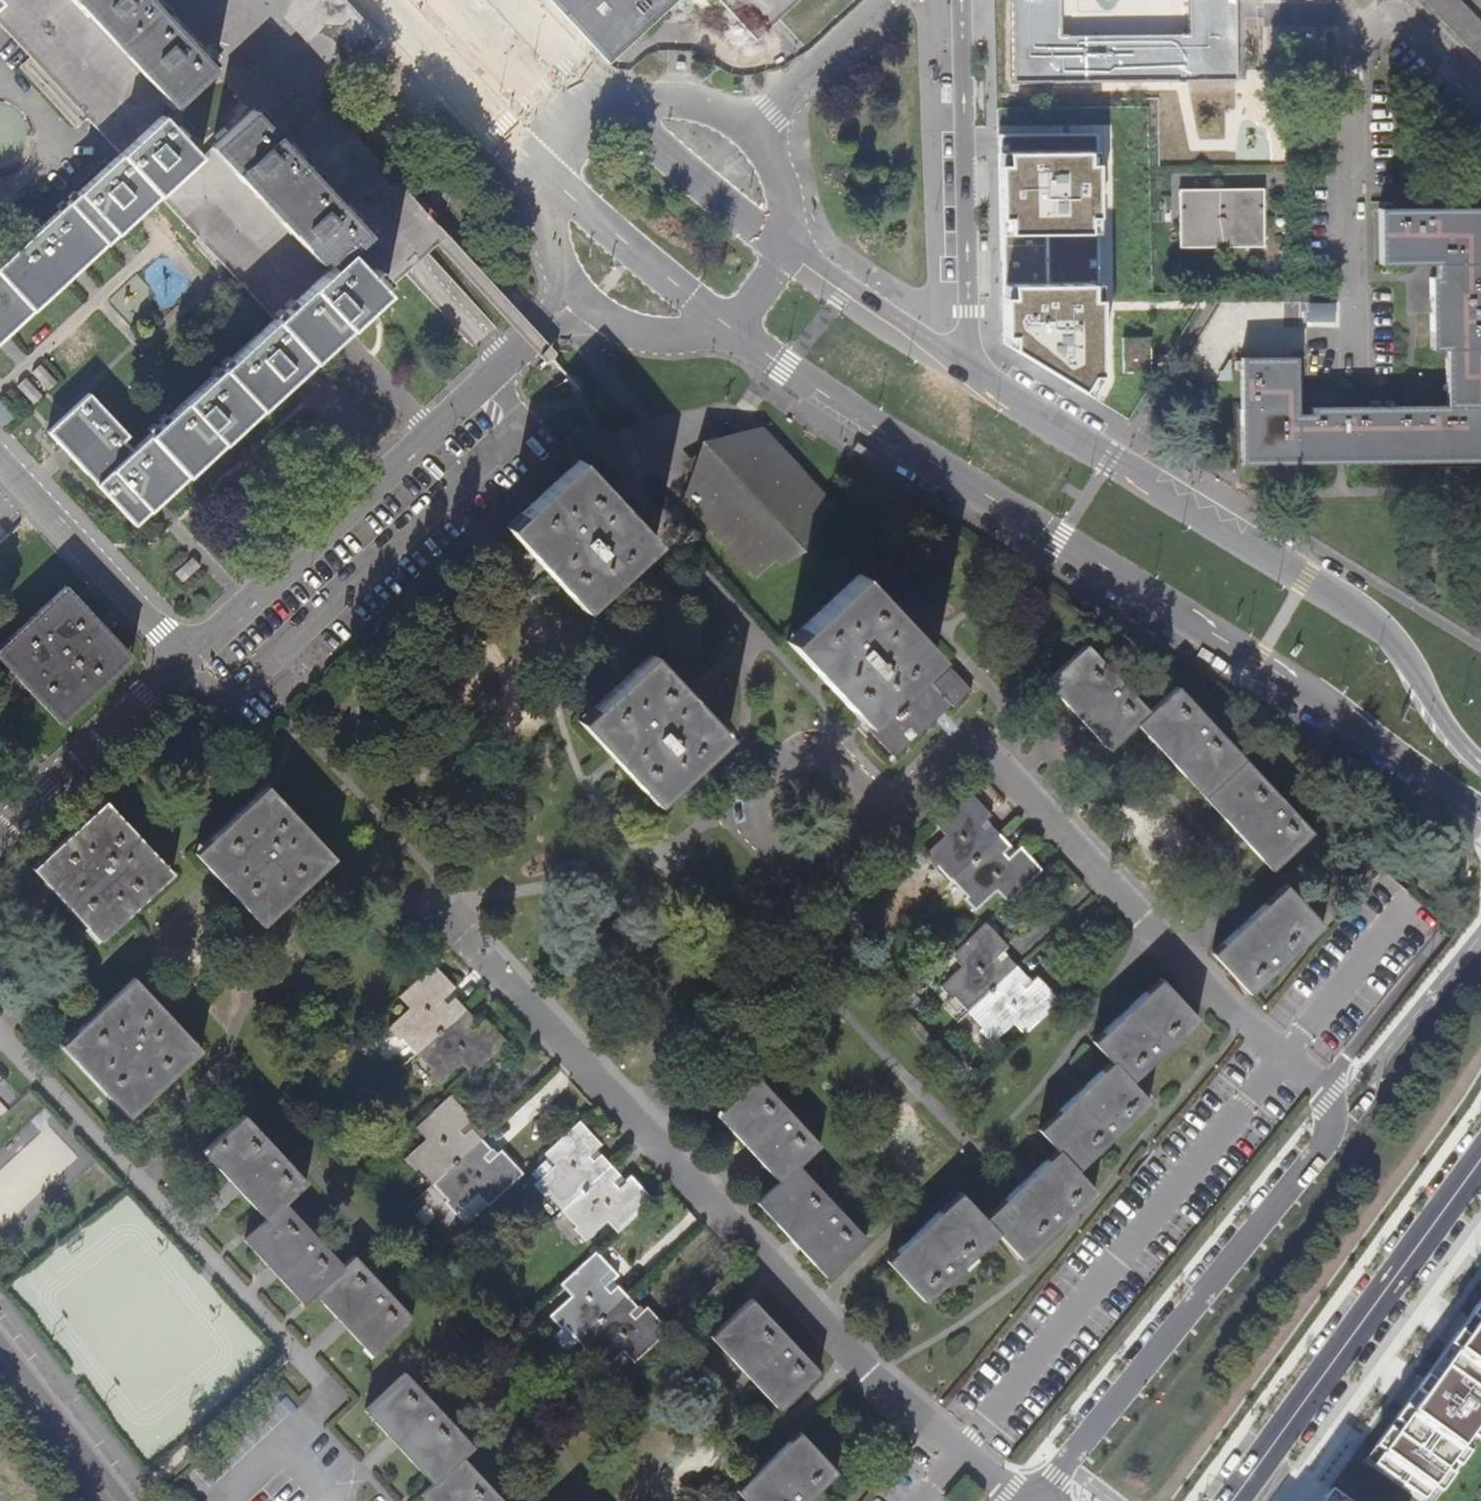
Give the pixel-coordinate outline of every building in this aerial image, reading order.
[(176,105),(214,68),(151,0),(73,0),(172,107),(176,105)] [(214,68),(176,105),(184,114),(232,70),(223,60),(167,0),(151,0),(214,68)] [(1235,0),(1189,0),(1189,34),(1061,35),(1060,0),(1014,0),(1015,81),(1119,80),(1236,78),(1235,0)] [(1480,61),(1480,21),(1461,0),(1422,0),(1480,61)] [(154,492),(162,501),(223,443),(215,435),(227,424),(235,433),(285,386),(291,392),(304,380),(298,374),(287,361),(300,348),(311,361),(329,345),(347,328),(385,293),(378,285),(384,279),(373,267),(367,273),(348,251),(367,234),(251,108),(210,147),(315,261),(321,256),(331,267),(275,319),(270,323),(259,333),(249,343),(246,346),(133,450),(124,440),(128,436),(90,394),(48,431),(64,448),(73,458),(113,501),(118,507),(135,525),(150,511),(143,502),(154,492)] [(8,336),(70,277),(75,273),(81,268),(112,239),(133,219),(138,214),(158,195),(200,156),(162,115),(120,155),(104,169),(74,197),(0,266),(0,343),(8,336)] [(1096,134),(1000,135),(1003,345),(1088,395),(1100,376),(1096,134)] [(1262,189),(1180,190),(1181,246),(1263,246),(1262,189)] [(1379,208),(1379,264),(1435,264),(1436,278),(1430,277),(1431,349),(1444,348),(1446,405),(1311,406),(1311,413),(1297,413),(1297,357),(1240,357),(1242,463),(1480,461),(1480,207),(1379,208)] [(1123,338),(1124,372),(1151,371),(1150,337),(1123,338)] [(298,374),(311,361),(300,348),(287,361),(298,374)] [(223,443),(235,433),(227,424),(215,435),(223,443)] [(831,504),(763,431),(732,436),(736,455),(710,478),(695,473),(687,502),(688,503),(689,504),(755,575),(773,558),(778,563),(800,546),(819,525),(815,520),(831,504)] [(703,443),(695,473),(710,478),(736,455),(732,436),(703,443)] [(579,460),(506,527),(551,575),(584,611),(657,544),(623,508),(616,500),(579,460)] [(150,511),(162,501),(154,492),(143,502),(150,511)] [(952,709),(972,691),(966,684),(961,679),(951,668),(948,670),(903,621),(894,612),(858,574),(786,641),(820,677),(828,685),(859,719),(864,724),(896,758),(937,720),(950,707),(952,709)] [(0,645),(0,661),(15,678),(24,688),(60,725),(132,657),(109,633),(101,624),(65,586),(0,645)] [(1247,843),(1272,870),(1313,832),(1177,687),(1150,712),(1087,644),(1046,682),(1075,712),(1085,724),(1109,750),(1136,725),(1141,730),(1172,762),(1238,833),(1247,843)] [(619,765),(656,804),(729,737),(696,701),(687,691),(651,653),(579,721),(612,757),(619,765)] [(335,859),(266,785),(239,811),(233,816),(194,853),(208,868),(214,875),(262,926),(293,897),(298,892),(335,859)] [(964,899),(975,911),(998,891),(1008,902),(1043,870),(1021,847),(1009,858),(1004,853),(1010,847),(990,825),(984,832),(980,826),(992,816),(970,791),(935,824),(945,835),(924,855),(936,869),(938,867),(967,896),(964,899)] [(172,873),(105,801),(76,827),(71,832),(33,868),(100,941),(129,914),(136,908),(172,873)] [(1238,929),(1212,953),(1250,994),(1324,925),(1286,884),(1238,929)] [(1013,1022),(1024,1034),(1060,1001),(1037,978),(1025,989),(1021,984),(1027,978),(1007,957),(1000,963),(995,957),(1008,946),(986,922),(951,954),(962,966),(940,987),(952,999),(955,997),(983,1027),(980,1030),(991,1042),(1013,1022)] [(409,1007),(387,1028),(398,1040),(402,1037),(430,1068),(427,1071),(439,1084),(461,1064),(471,1075),(506,1042),(484,1020),(472,1030),(468,1025),(474,1019),(454,998),(447,1004),(443,999),(455,988),(433,965),(399,996),(409,1007)] [(100,1009),(61,1045),(129,1118),(158,1091),(164,1085),(201,1050),(133,977),(105,1004),(100,1009)] [(913,1240),(885,1266),(924,1308),(993,1245),(998,1240),(1021,1265),(1094,1197),(1076,1177),(1149,1108),(1130,1087),(1134,1083),(1198,1025),(1160,984),(1129,1012),(1119,1022),(1093,1047),(1111,1067),(1086,1091),(1075,1101),(1038,1136),(1056,1156),(983,1223),(959,1197),(922,1231),(913,1240)] [(757,1076),(717,1114),(744,1144),(779,1182),(757,1203),(798,1247),(825,1276),(867,1238),(799,1165),(820,1145),(757,1076)] [(425,1139),(404,1159),(416,1172),(418,1169),(447,1200),(444,1202),(455,1215),(477,1195),(487,1205),(522,1173),(500,1150),(489,1161),(484,1156),(491,1150),(471,1128),(464,1133),(460,1130),(471,1119),(449,1095),(415,1127),(425,1139)] [(243,1114),(202,1152),(231,1182),(241,1193),(266,1220),(244,1240),(269,1268),(278,1277),(302,1303),(313,1293),(339,1320),(348,1330),(372,1356),(413,1318),(353,1255),(343,1264),(285,1202),(307,1182),(243,1114)] [(573,1228),(584,1241),(607,1221),(617,1231),(651,1199),(629,1176),(617,1187),(612,1182),(620,1175),(600,1154),(594,1160),(588,1155),(600,1144),(579,1121),(544,1153),(555,1165),(533,1185),(544,1197),(548,1195),(576,1226),(573,1228)] [(617,1275),(596,1252),(560,1284),(571,1296),(549,1316),(560,1328),(563,1324),(591,1356),(589,1358),(600,1371),(622,1351),(634,1363),(668,1331),(647,1307),(635,1318),(629,1313),(636,1306),(616,1285),(610,1291),(605,1286),(617,1275)] [(819,1372),(750,1298),(730,1316),(710,1336),(741,1371),(778,1409),(819,1372)] [(1479,1302),(1467,1317),(1475,1323),(1465,1336),(1457,1331),(1447,1346),(1454,1351),(1432,1382),(1424,1376),(1414,1391),(1421,1396),(1410,1411),(1403,1406),(1392,1421),(1399,1427),(1394,1433),(1387,1428),(1373,1447),(1380,1452),(1371,1465),(1420,1500),(1429,1488),(1436,1493),(1450,1474),(1442,1468),(1447,1462),(1455,1467),(1466,1452),(1459,1446),(1466,1436),(1474,1441),(1480,1432),(1480,1418),(1480,1417),(1480,1415),(1480,1303),(1479,1302)] [(1467,1317),(1457,1331),(1465,1336),(1475,1323),(1467,1317)] [(1447,1346),(1424,1376),(1432,1382),(1454,1351),(1447,1346)] [(364,1410),(389,1438),(397,1446),(427,1478),(431,1483),(421,1494),(428,1500),(504,1500),(462,1456),(472,1446),(404,1373),(364,1410)] [(1414,1391),(1403,1406),(1410,1411),(1421,1396),(1414,1391)] [(1392,1421),(1387,1428),(1394,1433),(1399,1427),(1392,1421)] [(837,1472),(798,1431),(773,1456),(763,1465),(736,1490),(746,1500),(805,1500),(837,1472)] [(1466,1436),(1459,1446),(1466,1452),(1474,1441),(1466,1436)] [(1373,1447),(1364,1460),(1371,1465),(1380,1452),(1373,1447)] [(1447,1462),(1442,1468),(1450,1474),(1455,1467),(1447,1462)] [(1420,1500),(1430,1500),(1436,1493),(1429,1488),(1420,1500)] [(1326,1490),(1318,1500),(1340,1500),(1326,1490)]
